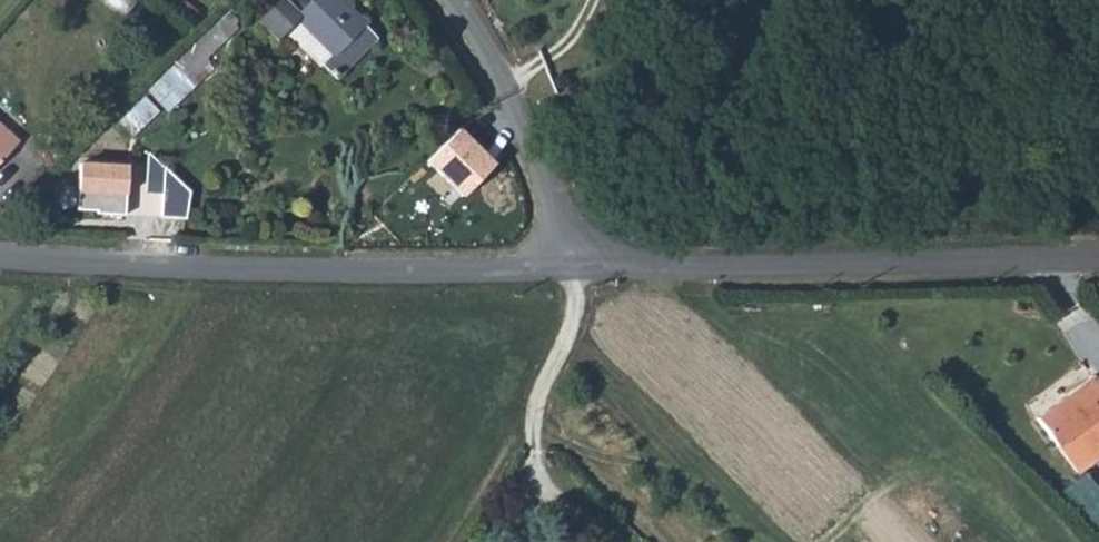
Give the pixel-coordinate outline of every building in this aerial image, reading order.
[(338,0),(313,0),(298,15),(335,50),(313,71),(327,84),(374,36),(338,0)] [(214,25),(173,64),(187,78),(228,39),(214,25)] [(149,96),(123,120),(137,135),(163,110),(149,96)] [(501,164),(463,126),(428,160),(466,198),(501,164)] [(131,166),(126,213),(191,219),(193,192),(149,152),(147,168),(131,166)] [(127,163),(79,161),(77,211),(99,212),(99,215),(125,216),(127,163)] [(1030,412),(1076,472),(1098,455),(1098,387),(1086,370),(1030,412)]
